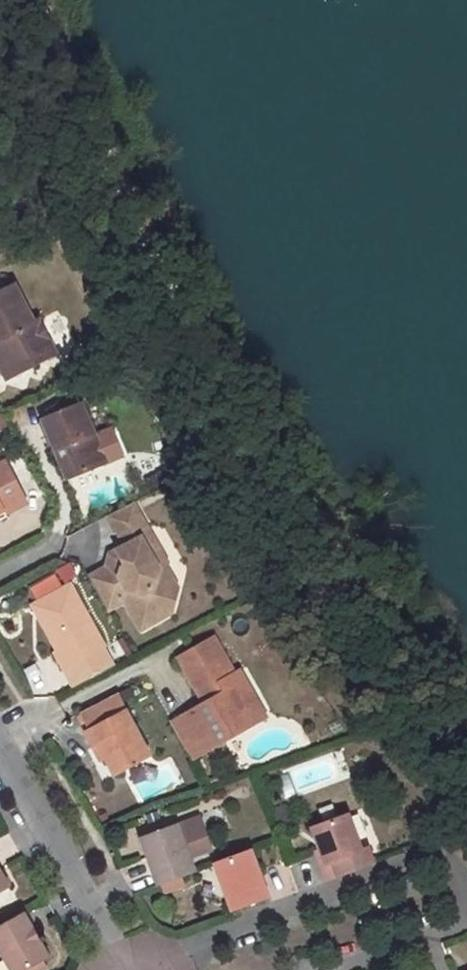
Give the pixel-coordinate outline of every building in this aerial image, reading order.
[(15,284),(0,291),(0,347),(0,348),(0,349),(0,365),(4,372),(32,357),(35,363),(35,364),(56,352),(43,327),(38,330),(15,284)] [(7,378),(35,364),(35,363),(32,357),(4,372),(7,378)] [(111,458),(81,400),(45,420),(58,446),(74,476),(111,458)] [(39,423),(52,449),(58,446),(45,420),(39,423)] [(7,510),(28,499),(8,462),(0,466),(0,513),(7,510)] [(158,569),(142,538),(146,524),(135,502),(110,515),(117,530),(120,529),(127,544),(111,553),(109,561),(111,562),(109,568),(107,568),(89,578),(108,611),(127,601),(141,630),(157,622),(160,610),(168,612),(174,589),(164,568),(158,569)] [(11,517),(11,516),(7,510),(0,513),(0,523),(11,517)] [(165,561),(146,524),(142,538),(158,569),(164,568),(165,561)] [(69,584),(43,598),(50,612),(42,617),(59,651),(58,652),(67,669),(104,647),(69,584)] [(50,612),(43,598),(34,603),(42,617),(50,612)] [(202,645),(210,658),(223,651),(216,637),(202,645)] [(215,747),(258,722),(249,706),(259,701),(242,672),(237,675),(223,651),(210,658),(202,645),(180,658),(201,695),(207,693),(210,700),(205,703),(171,722),(187,751),(209,738),(215,747)] [(153,751),(121,691),(85,711),(86,712),(94,728),(89,731),(96,744),(101,741),(108,754),(116,770),(153,751)] [(205,703),(210,700),(207,693),(201,695),(205,703)] [(267,717),(259,701),(249,706),(258,722),(267,717)] [(94,728),(86,712),(81,715),(89,731),(94,728)] [(192,760),(215,747),(209,738),(187,751),(192,760)] [(108,754),(101,741),(96,744),(103,757),(108,754)] [(315,828),(327,863),(321,866),(327,882),(376,863),(371,848),(364,850),(352,815),(315,828)] [(197,868),(179,822),(142,836),(160,883),(197,868)] [(271,893),(253,847),(215,861),(233,907),(271,893)] [(10,886),(0,868),(0,892),(10,886)] [(11,969),(25,969),(49,957),(25,913),(0,928),(0,950),(11,969)]
